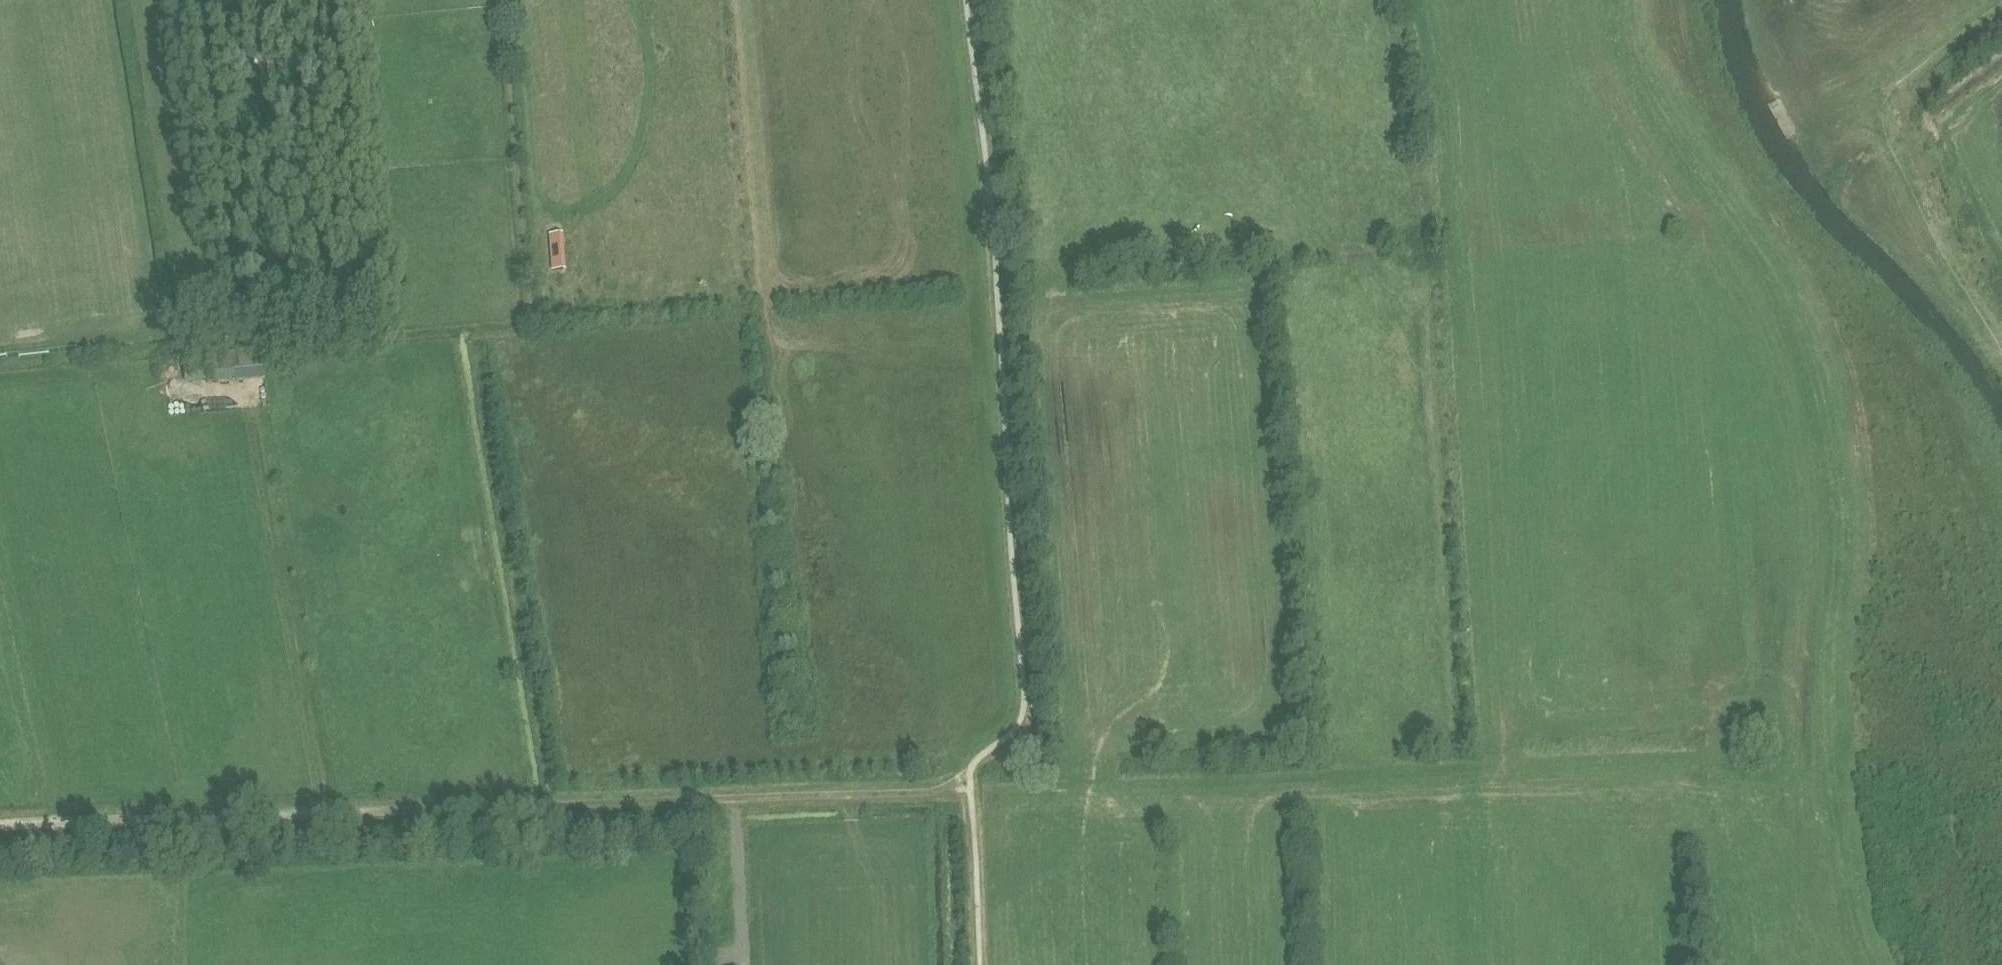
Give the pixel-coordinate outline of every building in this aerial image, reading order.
[(237,379),(235,356),(184,359),(186,382),(237,379)]
